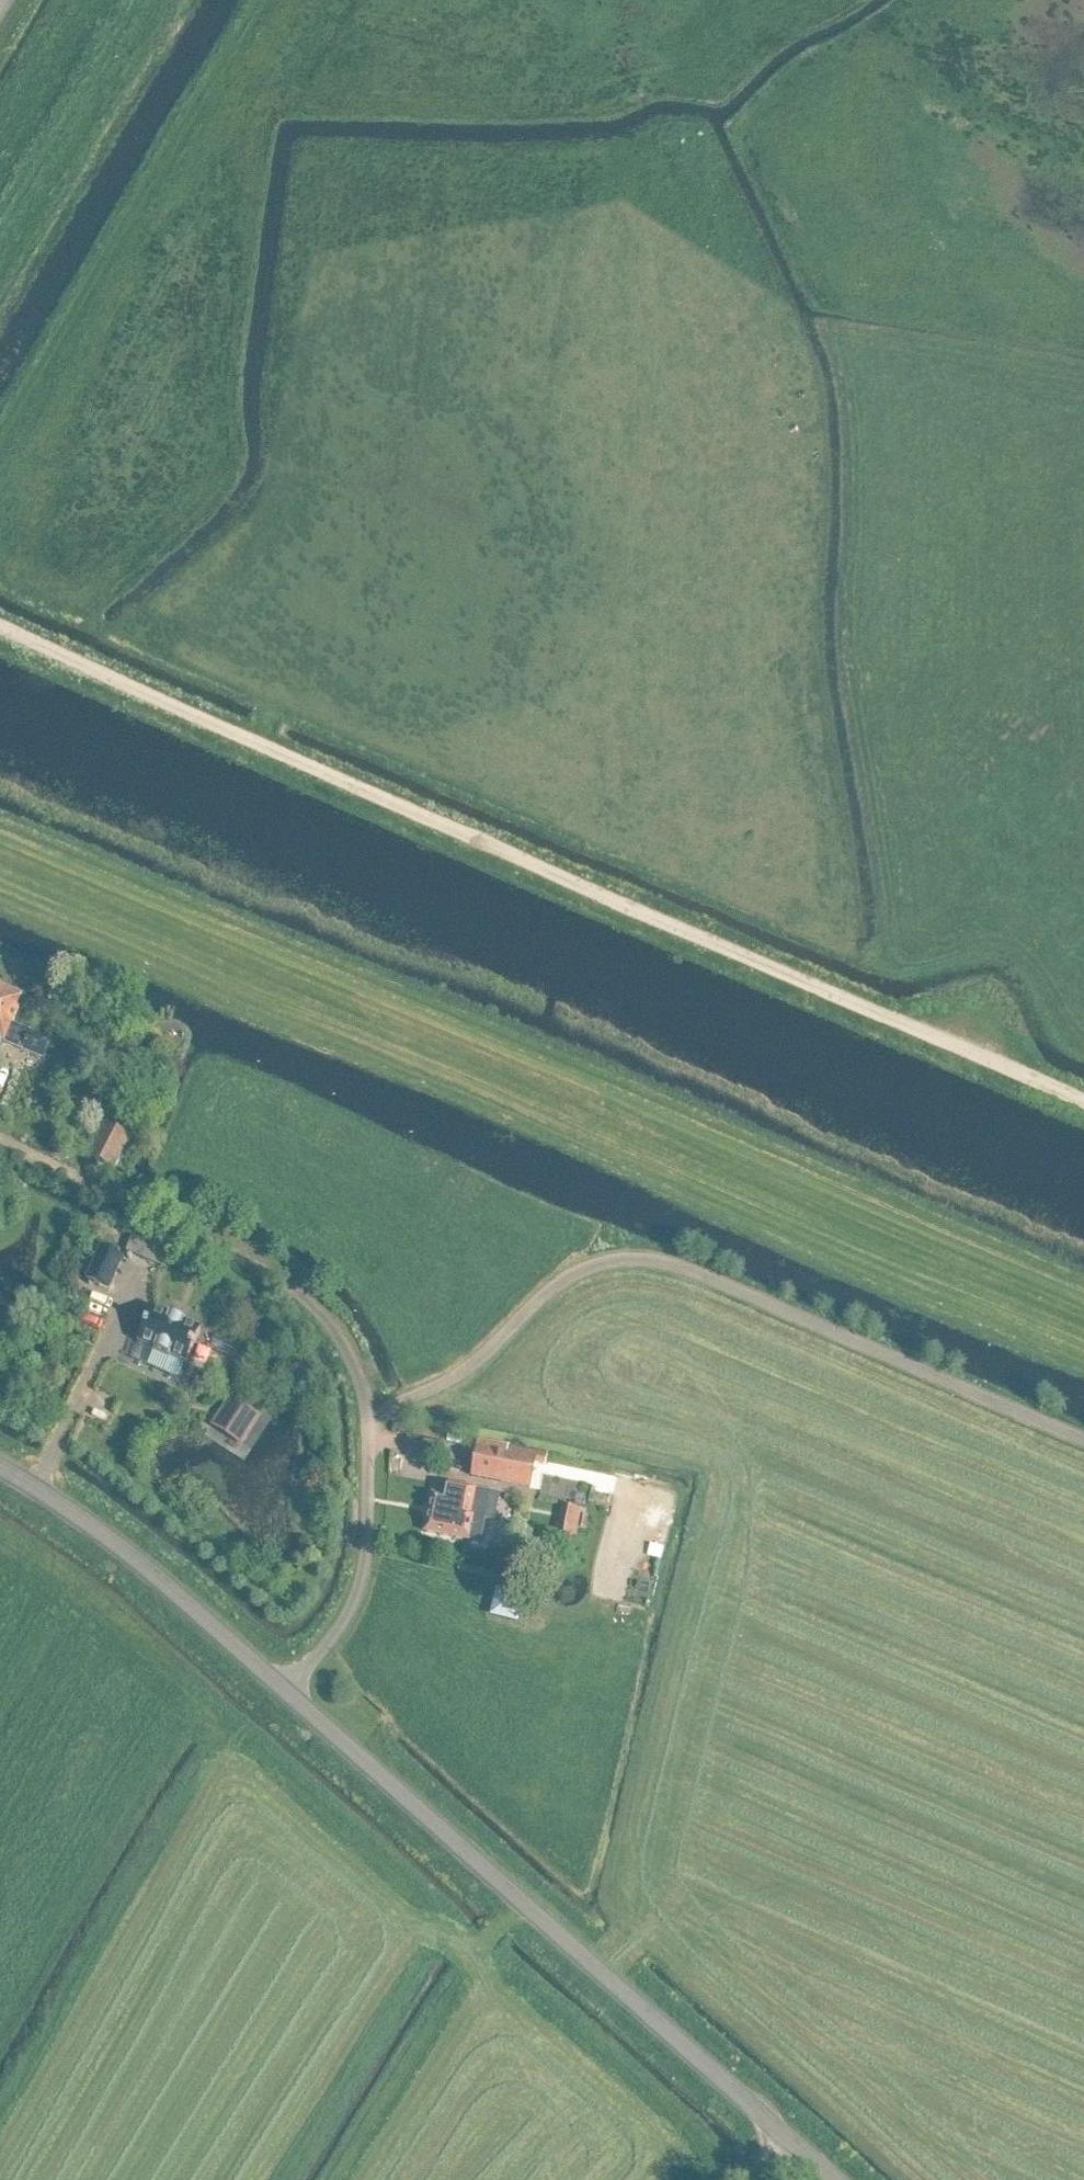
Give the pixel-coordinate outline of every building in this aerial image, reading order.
[(0,986),(0,1051),(3,1043),(4,1043),(19,1008),(16,1007),(21,995),(0,986)] [(152,1057),(167,1044),(158,1029),(142,1037),(152,1057)] [(44,1060),(54,1038),(32,1030),(23,1052),(44,1060)] [(116,1171),(132,1139),(104,1125),(88,1157),(116,1171)] [(110,1292),(125,1259),(101,1248),(87,1281),(110,1292)] [(186,1366),(202,1331),(153,1309),(138,1345),(186,1366)] [(217,1428),(242,1444),(259,1419),(233,1402),(217,1428)] [(548,1455),(508,1447),(507,1454),(477,1448),(471,1478),(531,1490),(536,1466),(545,1468),(548,1455)] [(480,1544),(490,1494),(449,1485),(446,1499),(432,1496),(425,1533),(468,1542),(468,1541),(480,1544)] [(575,1547),(581,1512),(562,1509),(559,1524),(555,1524),(551,1543),(575,1547)] [(524,1623),(527,1593),(496,1590),(493,1620),(524,1623)]
